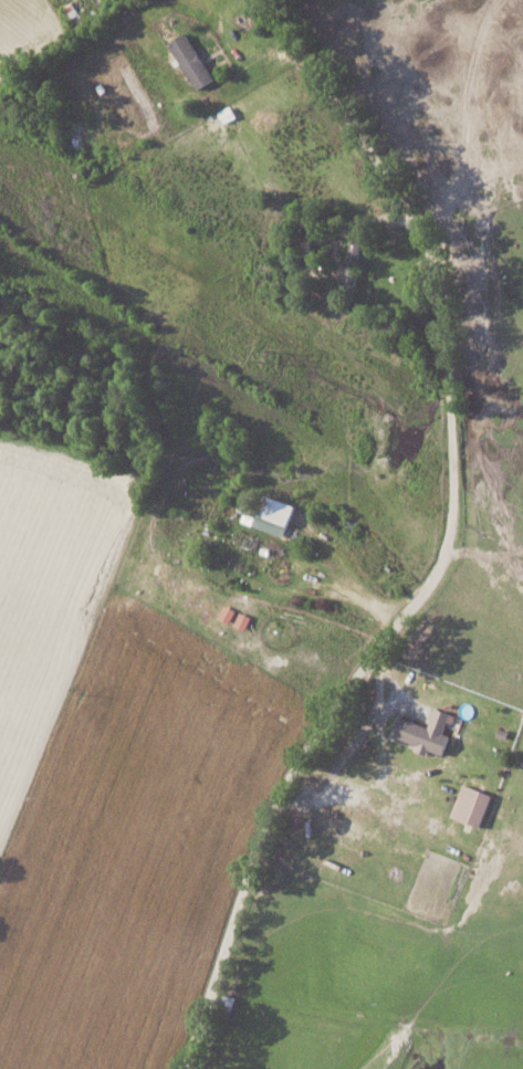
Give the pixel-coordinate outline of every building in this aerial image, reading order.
[(216,79),(187,33),(170,44),(199,90),(216,79)] [(296,504),(264,493),(260,504),(246,500),(239,519),(285,536),(296,504)] [(430,726),(400,716),(393,736),(418,744),(417,747),(444,756),(451,734),(447,733),(454,713),(437,707),(430,726)] [(481,826),(493,794),(464,783),(452,815),(481,826)]
